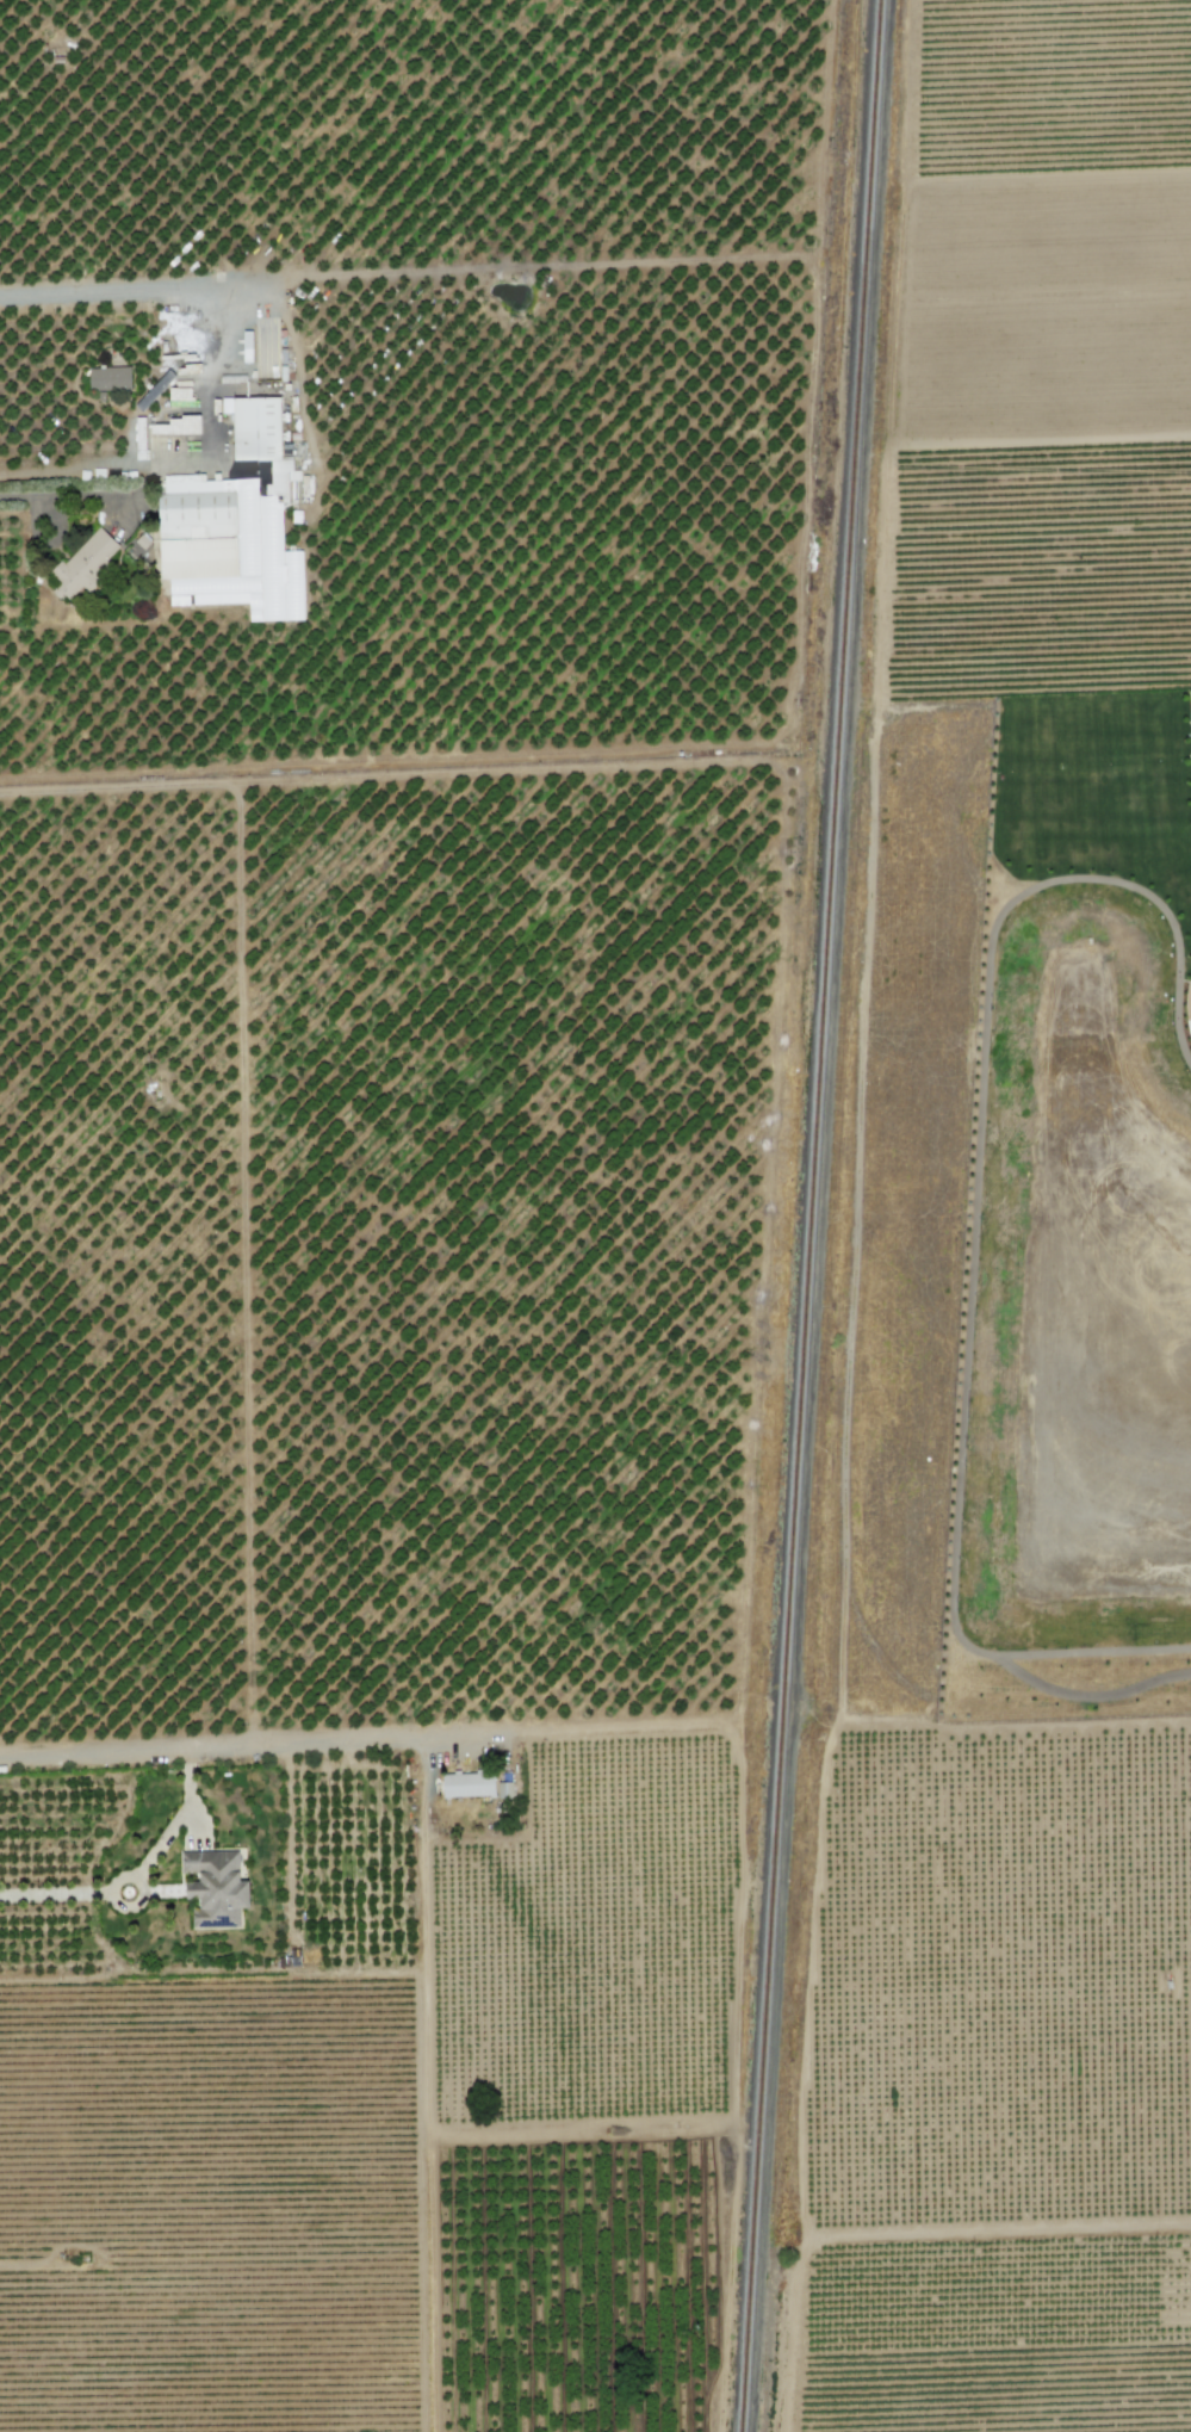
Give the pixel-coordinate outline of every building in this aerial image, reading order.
[(87,368),(88,390),(130,389),(130,367),(87,368)] [(163,480),(164,494),(157,494),(159,580),(169,579),(170,605),(189,605),(189,604),(248,603),(249,621),(303,620),(301,551),(285,551),(282,481),(299,480),(299,471),(292,471),(292,459),(281,460),(279,397),(231,399),(233,461),(270,460),(271,496),(257,497),(256,477),(163,480)] [(121,549),(98,527),(63,565),(59,561),(47,575),(56,584),(50,591),(62,602),(79,584),(84,589),(121,549)] [(494,1796),(493,1773),(441,1775),(442,1798),(494,1796)] [(239,1928),(239,1908),(248,1908),(248,1881),(238,1881),(238,1851),(179,1852),(179,1873),(198,1873),(198,1882),(185,1882),(185,1903),(191,1903),(191,1928),(239,1928)]
